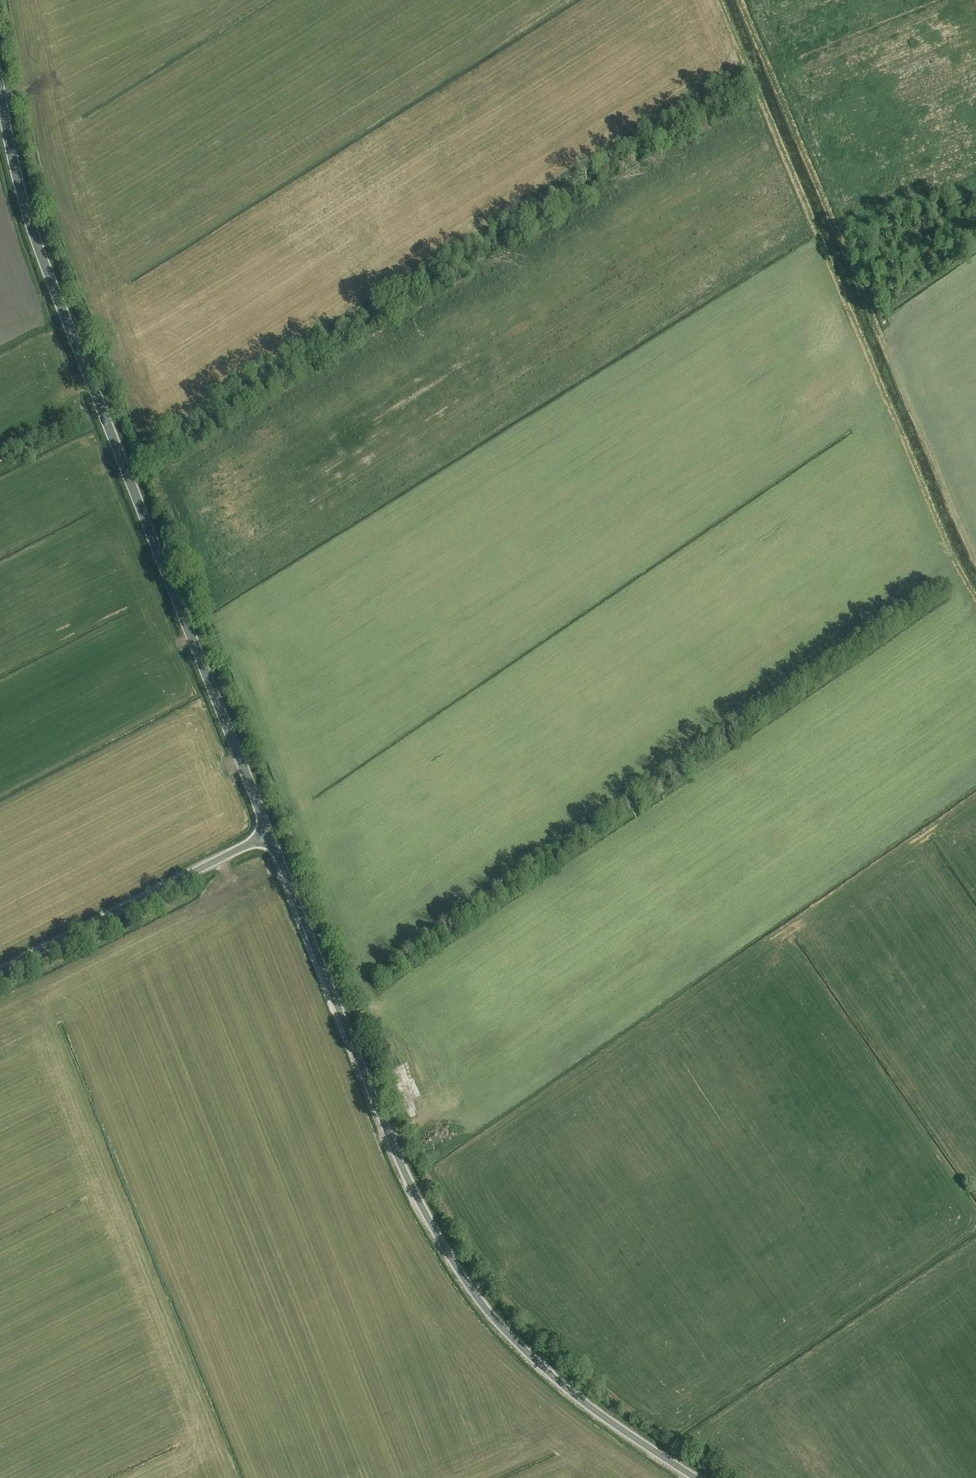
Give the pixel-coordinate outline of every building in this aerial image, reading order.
[(414,1098),(425,1093),(428,1101),(435,1099),(430,1086),(428,1087),(425,1080),(421,1081),(423,1086),(411,1090),(414,1098)]
